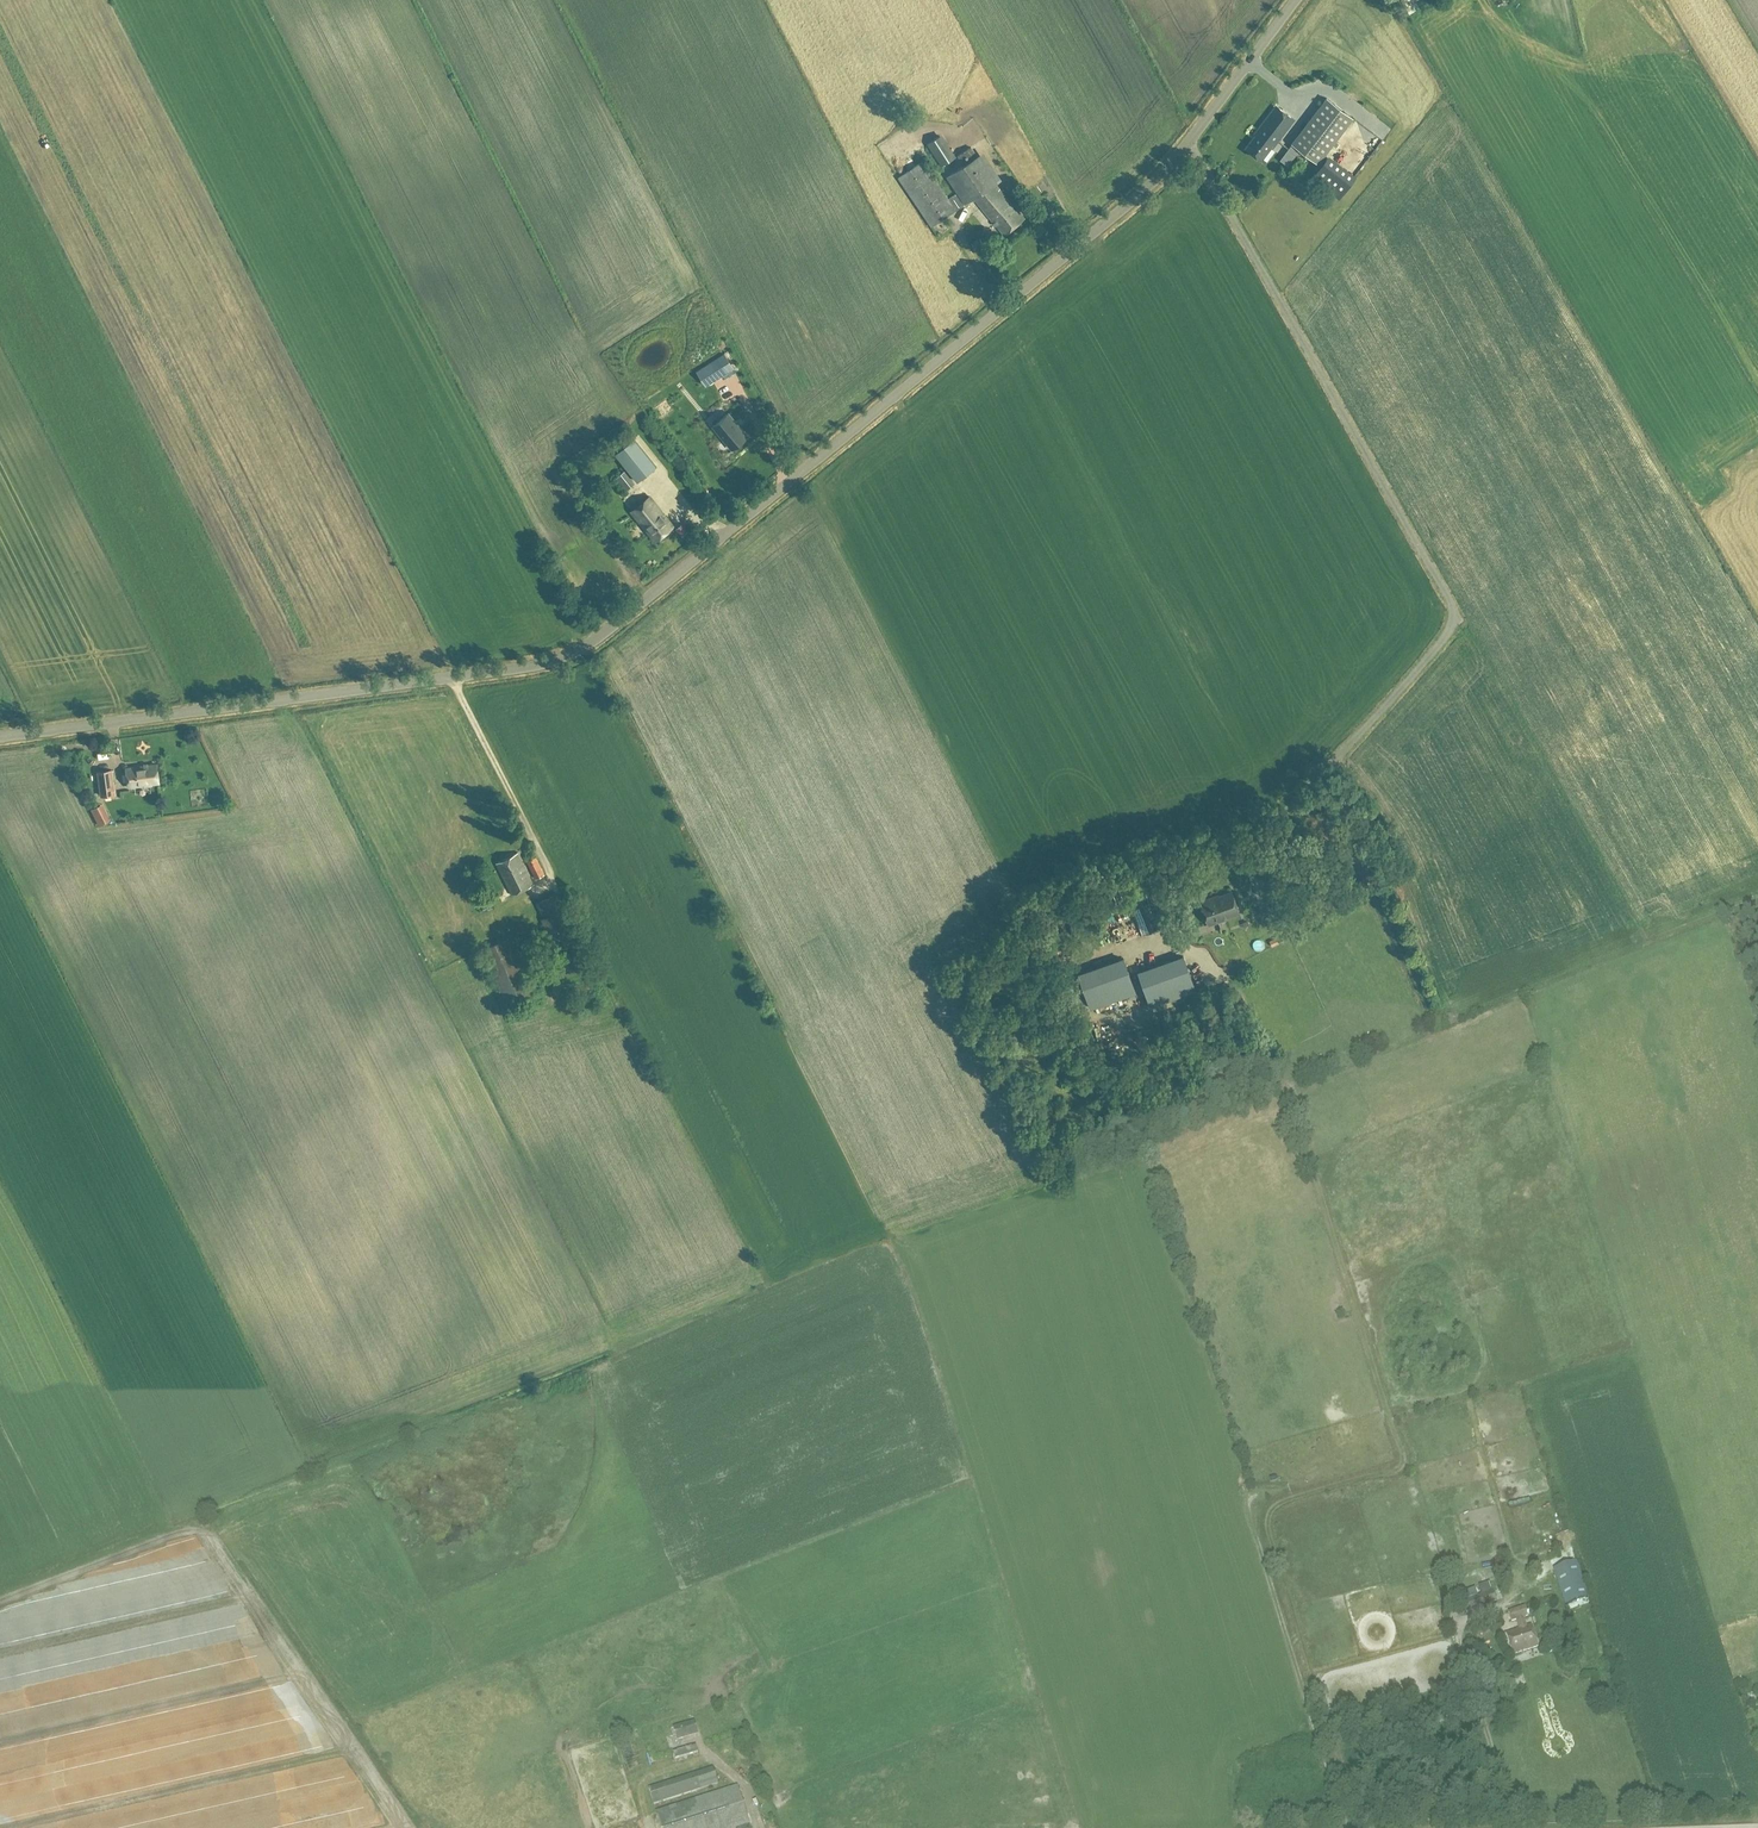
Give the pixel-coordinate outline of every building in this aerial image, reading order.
[(1291,143),(1318,163),(1354,118),(1326,97),(1291,143)] [(1255,134),(1257,135),(1246,149),(1261,160),(1272,147),(1273,148),(1294,120),(1276,106),(1255,134)] [(939,158),(954,154),(946,129),(931,134),(939,158)] [(923,161),(900,177),(932,226),(965,204),(975,198),(978,201),(976,202),(1005,236),(1025,219),(1000,189),(998,191),(994,186),(1001,181),(983,153),(977,157),(971,147),(958,156),(964,165),(947,176),(957,192),(948,199),(923,161)] [(975,250),(984,246),(980,239),(972,244),(975,250)] [(724,353),(698,370),(707,384),(733,367),(724,353)] [(738,424),(728,412),(713,425),(719,432),(732,449),(733,450),(748,437),(748,436),(738,424)] [(614,453),(637,482),(657,466),(634,438),(614,453)] [(796,451),(804,458),(808,454),(800,447),(796,451)] [(623,472),(616,477),(626,490),(633,485),(623,472)] [(674,527),(649,496),(631,512),(655,542),(674,527)] [(681,524),(675,529),(682,537),(688,532),(681,524)] [(158,785),(156,766),(126,770),(129,789),(158,785)] [(101,797),(115,795),(112,772),(98,773),(101,797)] [(99,820),(110,816),(103,799),(92,803),(99,820)] [(534,885),(518,853),(496,864),(512,896),(534,885)] [(544,875),(535,856),(527,860),(536,879),(544,875)] [(1119,879),(1123,890),(1127,899),(1142,935),(1166,926),(1162,916),(1165,915),(1145,868),(1119,879)] [(1266,873),(1261,875),(1265,886),(1270,884),(1266,873)] [(1200,902),(1208,924),(1226,918),(1226,917),(1239,912),(1232,892),(1219,896),(1218,895),(1200,902)] [(558,911),(552,897),(537,904),(543,918),(540,920),(555,951),(577,941),(562,909),(558,911)] [(532,995),(507,939),(483,949),(508,1005),(532,995)] [(1150,1005),(1195,989),(1183,955),(1138,971),(1150,1005)] [(1124,957),(1078,973),(1090,1007),(1136,991),(1124,957)] [(1588,1597),(1577,1563),(1554,1571),(1566,1605),(1588,1597)] [(1495,1602),(1491,1592),(1461,1603),(1464,1612),(1495,1602)] [(1516,1621),(1519,1629),(1506,1633),(1513,1655),(1538,1647),(1531,1626),(1527,1627),(1524,1618),(1527,1617),(1524,1608),(1508,1613),(1511,1622),(1516,1621)] [(722,1688),(712,1692),(714,1697),(724,1693),(722,1688)] [(698,1734),(695,1722),(673,1728),(677,1740),(698,1734)] [(649,1789),(654,1805),(718,1784),(713,1769),(649,1789)] [(656,1813),(661,1827),(750,1827),(749,1826),(750,1825),(738,1787),(656,1813)] [(611,1826),(611,1816),(596,1816),(596,1826),(611,1826)]
